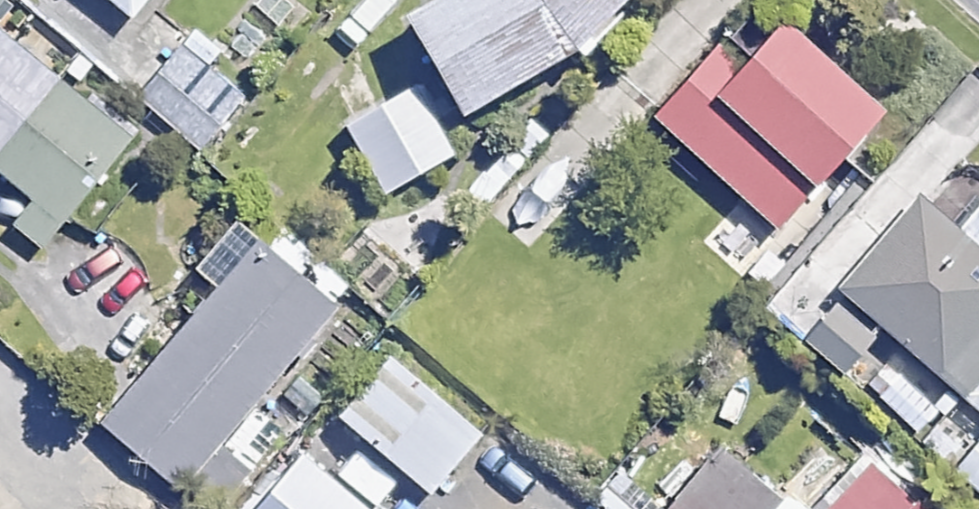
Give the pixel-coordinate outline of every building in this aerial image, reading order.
[(126,19),(143,0),(103,0),(126,19)] [(391,30),(463,122),(620,0),(430,0),(391,30)] [(217,49),(172,14),(117,84),(201,149),(244,94),(205,64),(217,49)] [(878,108),(768,16),(733,58),(710,39),(645,117),(778,227),(878,108)] [(38,249),(127,138),(0,35),(0,218),(38,249)] [(452,155),(411,86),(341,127),(382,196),(452,155)] [(978,312),(978,203),(952,234),(911,198),(835,286),(929,369),(978,312)] [(289,237),(272,255),(256,241),(95,417),(176,491),(202,463),(233,492),(285,435),(250,404),(351,294),(289,237)] [(867,339),(828,306),(799,338),(839,372),(867,339)] [(929,369),(978,411),(978,312),(929,369)] [(386,356),(304,455),(297,450),(247,508),(370,508),(349,491),(380,454),(429,495),(480,435),(386,356)] [(955,469),(978,490),(978,441),(955,469)] [(712,445),(664,508),(769,508),(779,495),(712,445)] [(866,465),(825,508),(915,508),(866,465)]
